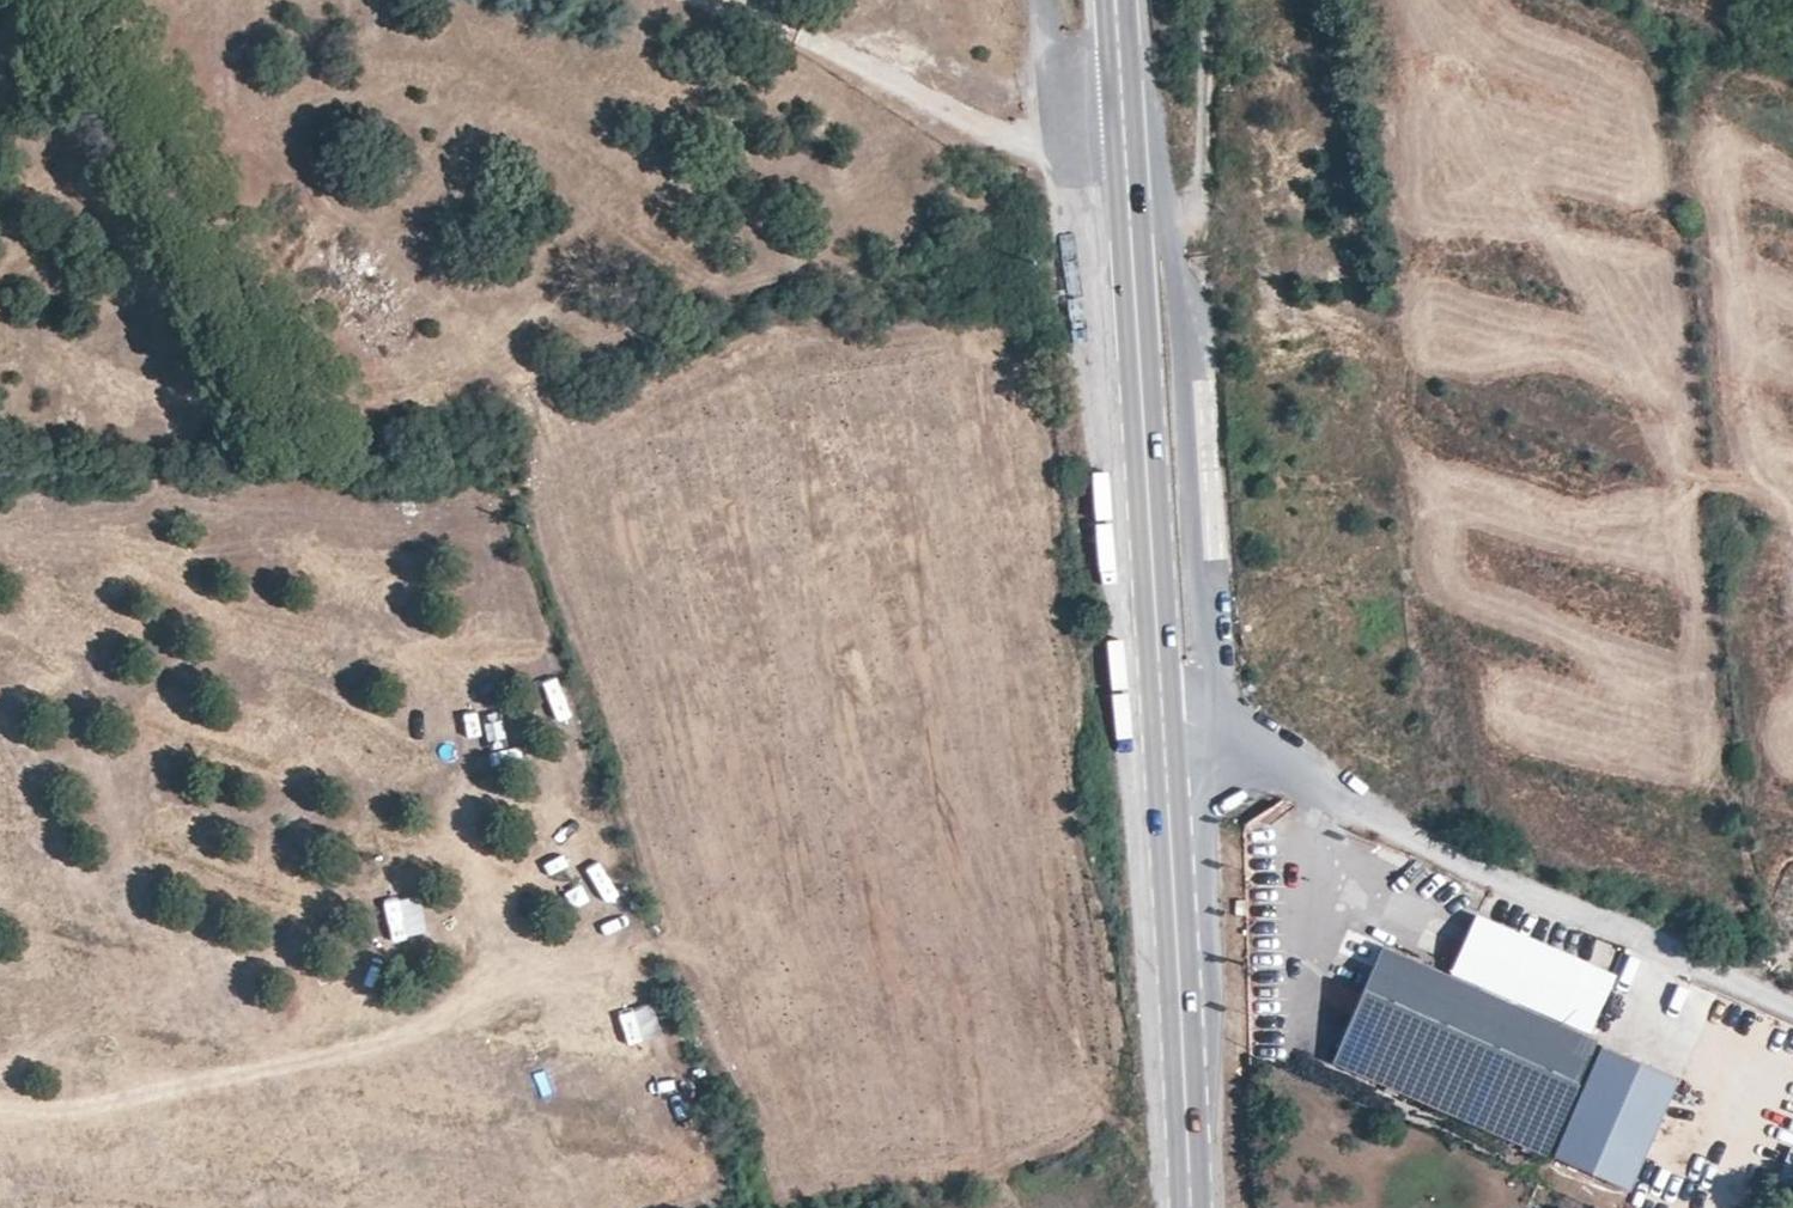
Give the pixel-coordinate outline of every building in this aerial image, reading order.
[(1483,920),(1456,982),(1382,949),(1333,1063),(1545,1156),(1640,1193),(1698,1057),(1605,1013),(1620,978),(1483,920)]
